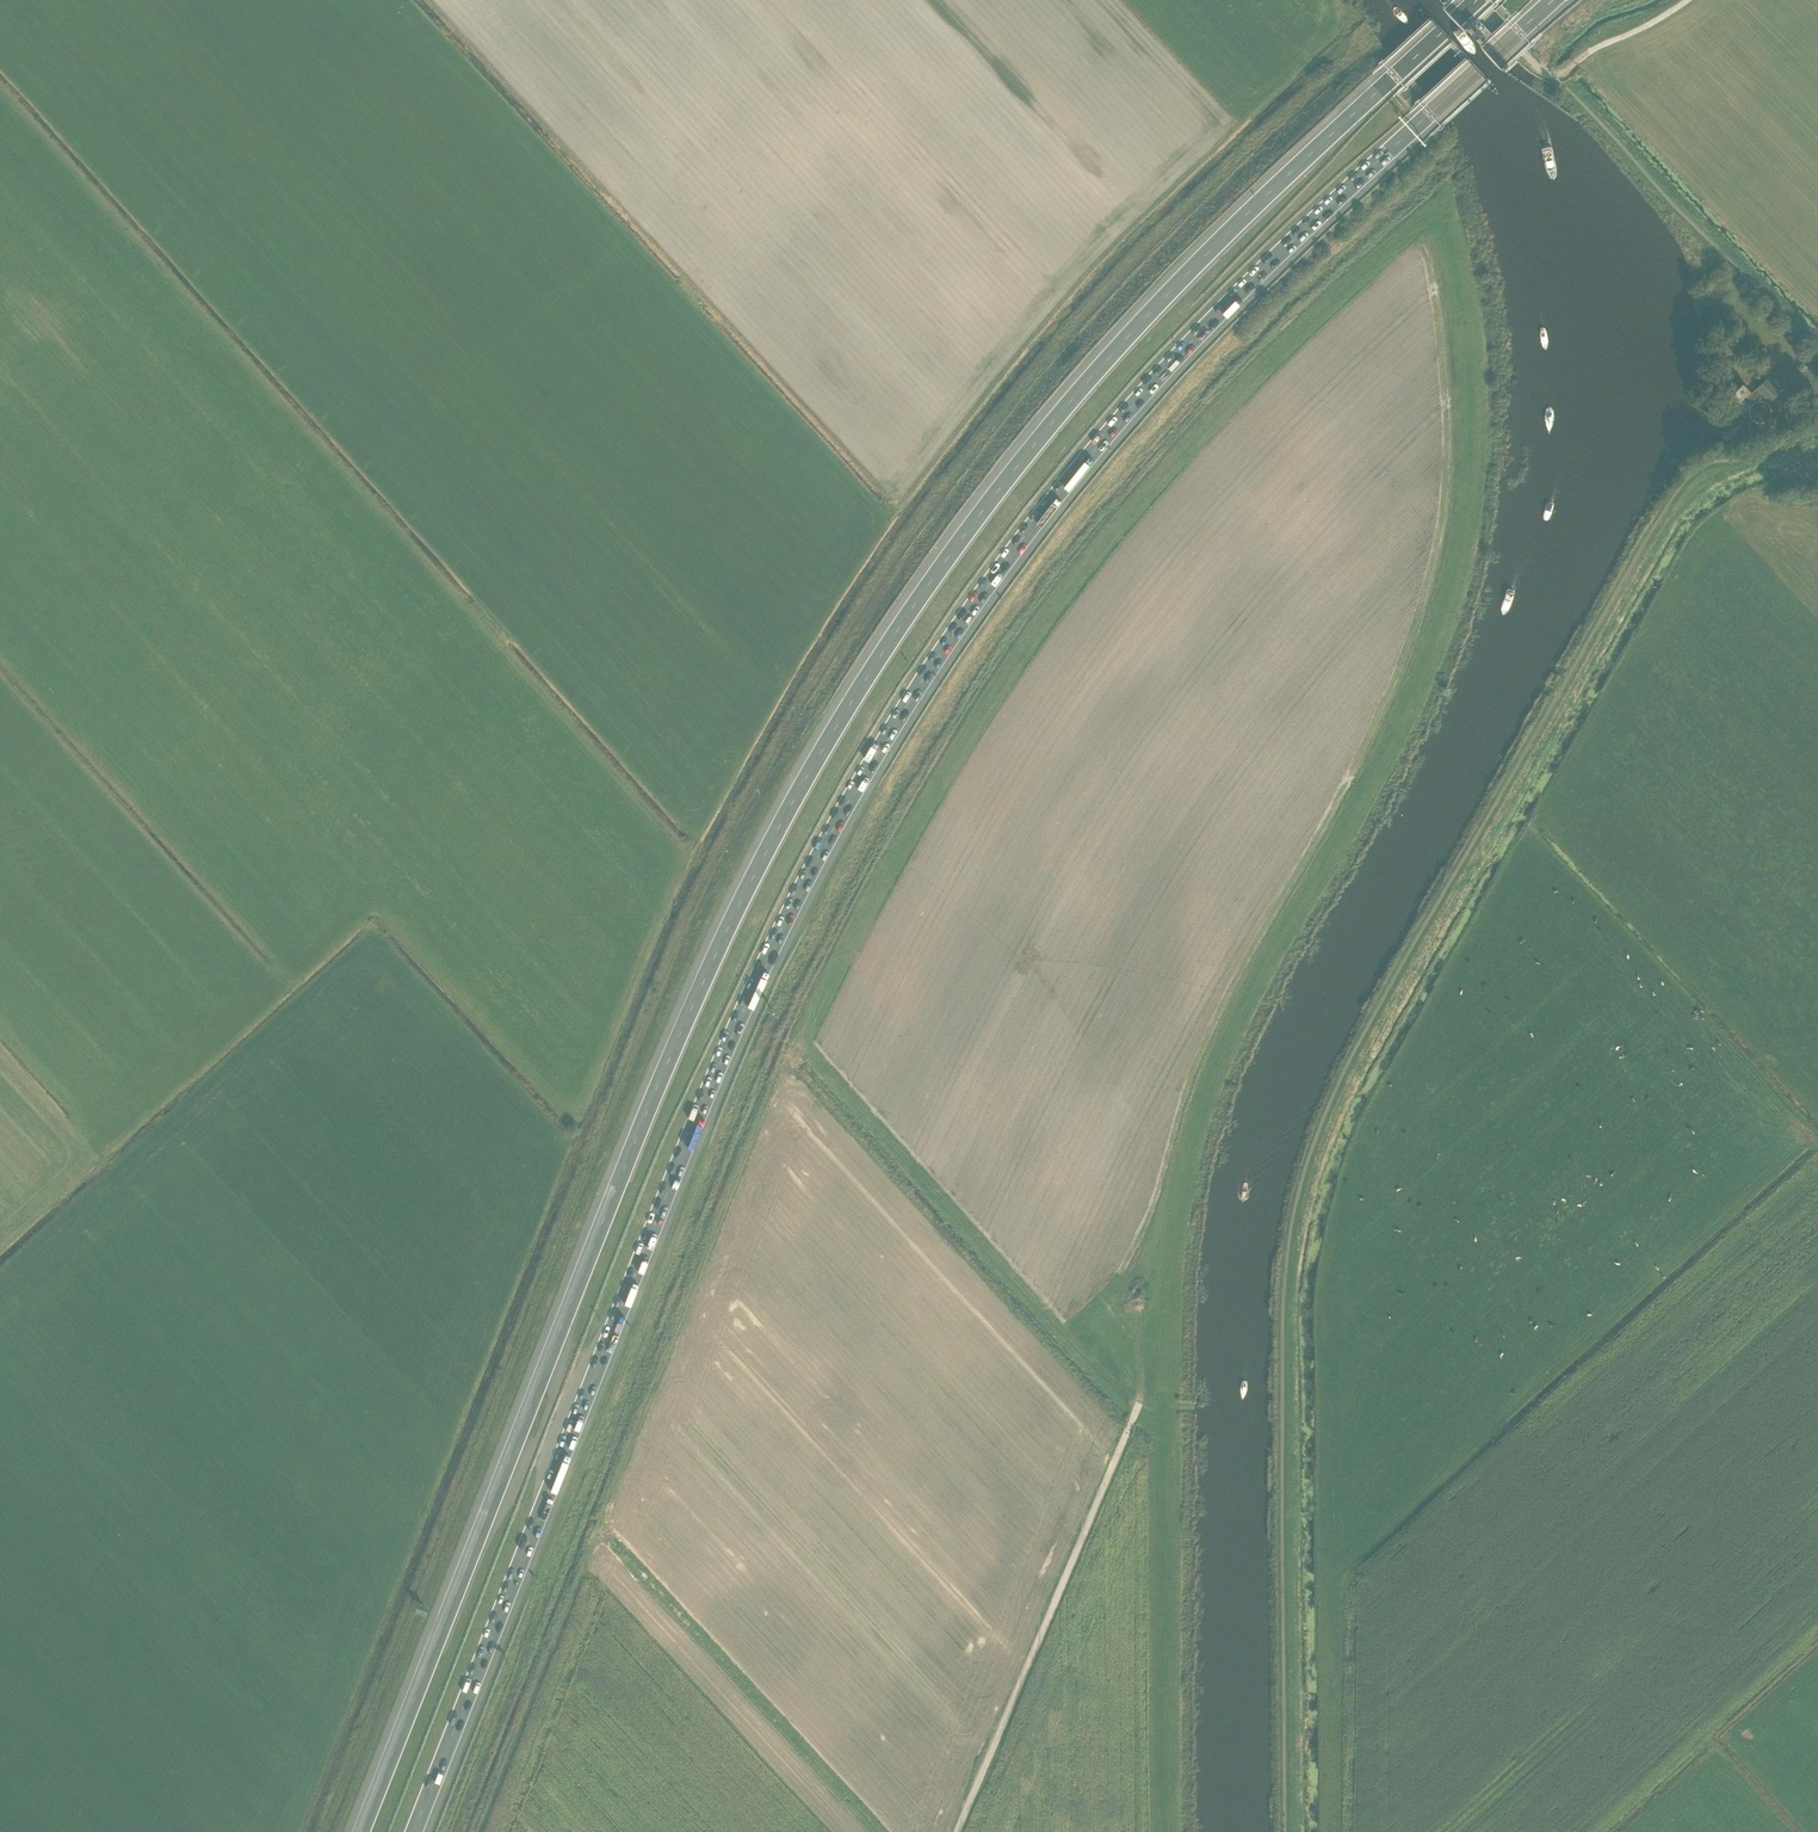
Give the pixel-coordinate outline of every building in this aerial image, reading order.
[(1482,33),(1478,28),(1470,35),(1475,40),(1482,33)] [(1766,380),(1752,394),(1738,380),(1725,391),(1745,413),(1762,398),(1770,405),(1780,395),(1766,380)] [(1745,426),(1739,418),(1721,434),(1727,442),(1745,426)]
